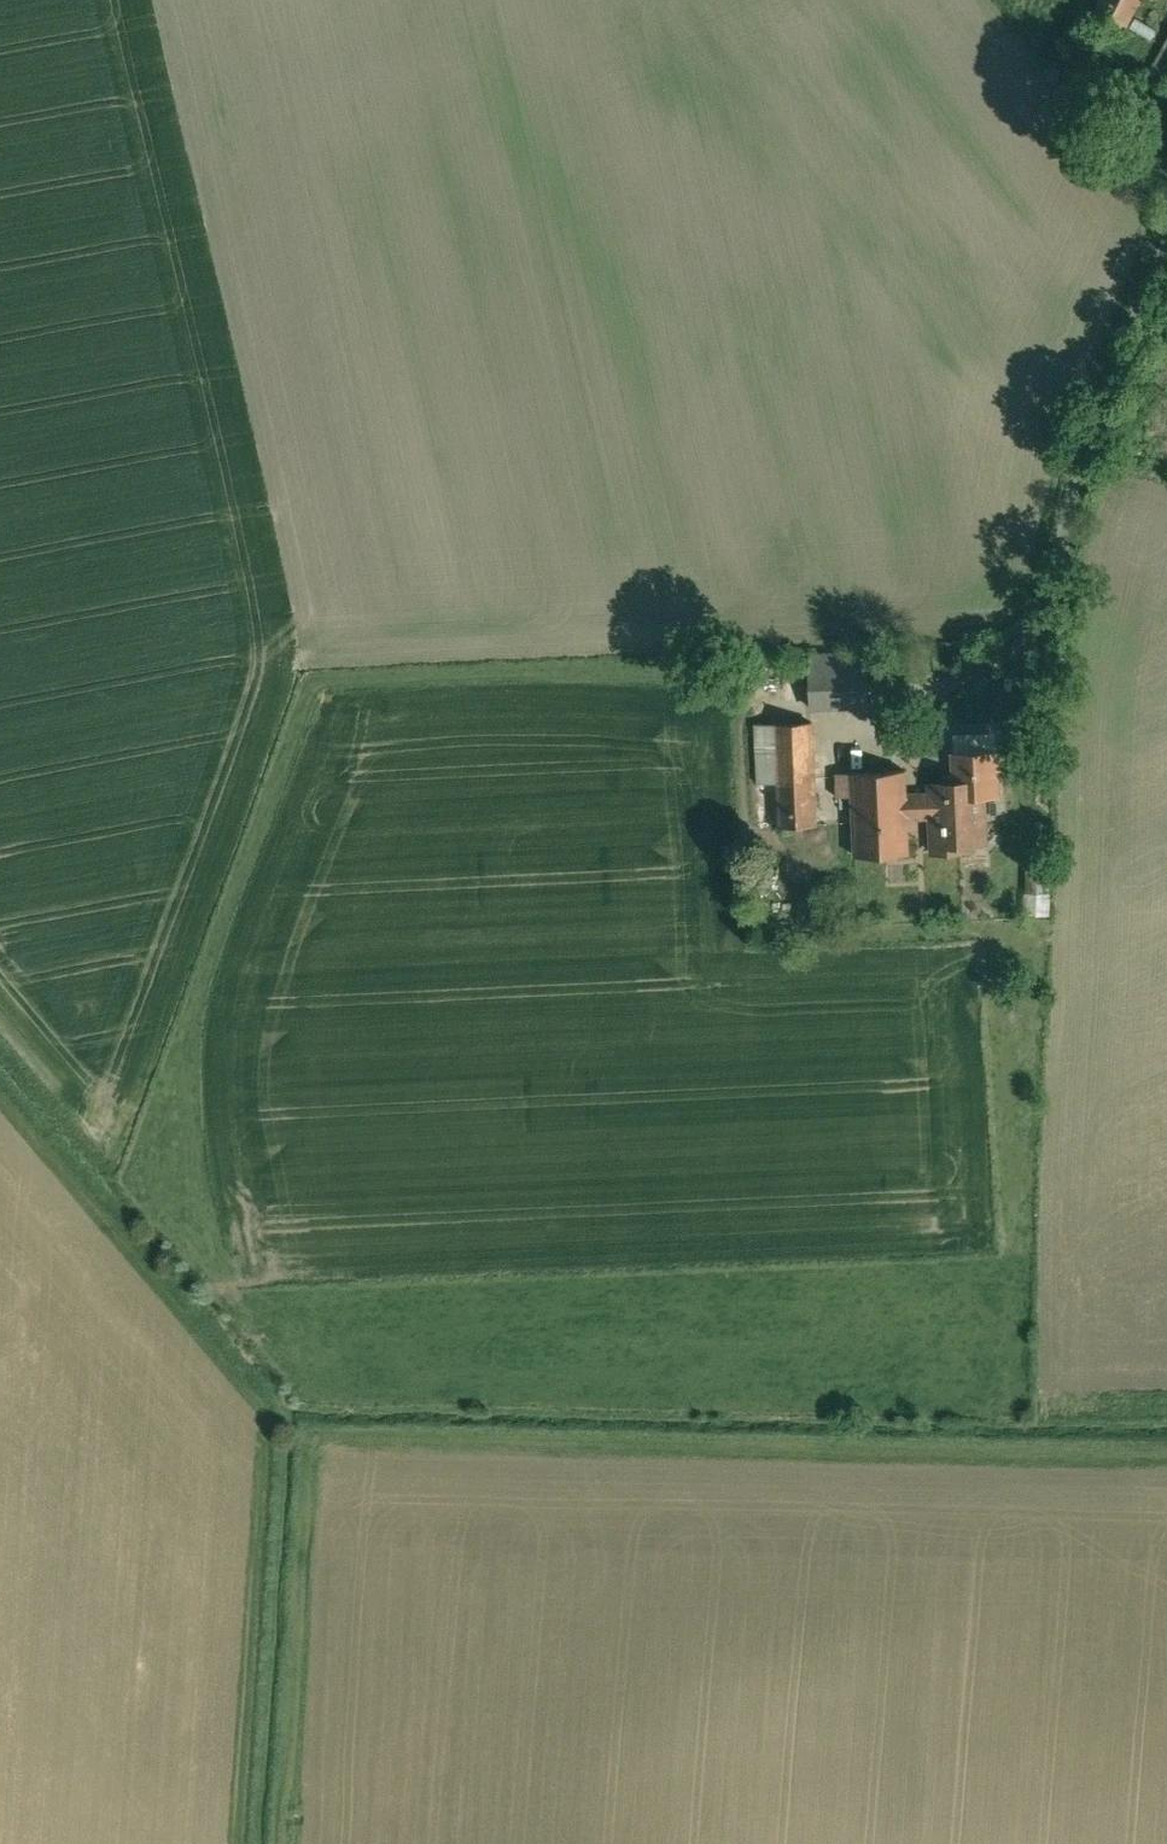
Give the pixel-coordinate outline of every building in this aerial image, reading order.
[(1095,13),(1126,28),(1140,0),(1101,0),(1095,13)] [(866,652),(808,655),(811,707),(869,704),(866,652)] [(811,721),(757,723),(759,783),(779,782),(814,779),(811,721)] [(998,790),(997,751),(960,752),(961,779),(962,792),(981,791),(998,790)] [(906,768),(852,770),(855,853),(909,851),(908,813),(907,794),(906,768)] [(814,779),(779,782),(781,826),(816,824),(814,779)] [(961,779),(930,781),(930,793),(907,794),(908,813),(930,812),(932,851),(964,849),(964,843),(982,842),(981,791),(962,792),(961,779)] [(1048,891),(1027,892),(1028,915),(1049,914),(1048,891)]
